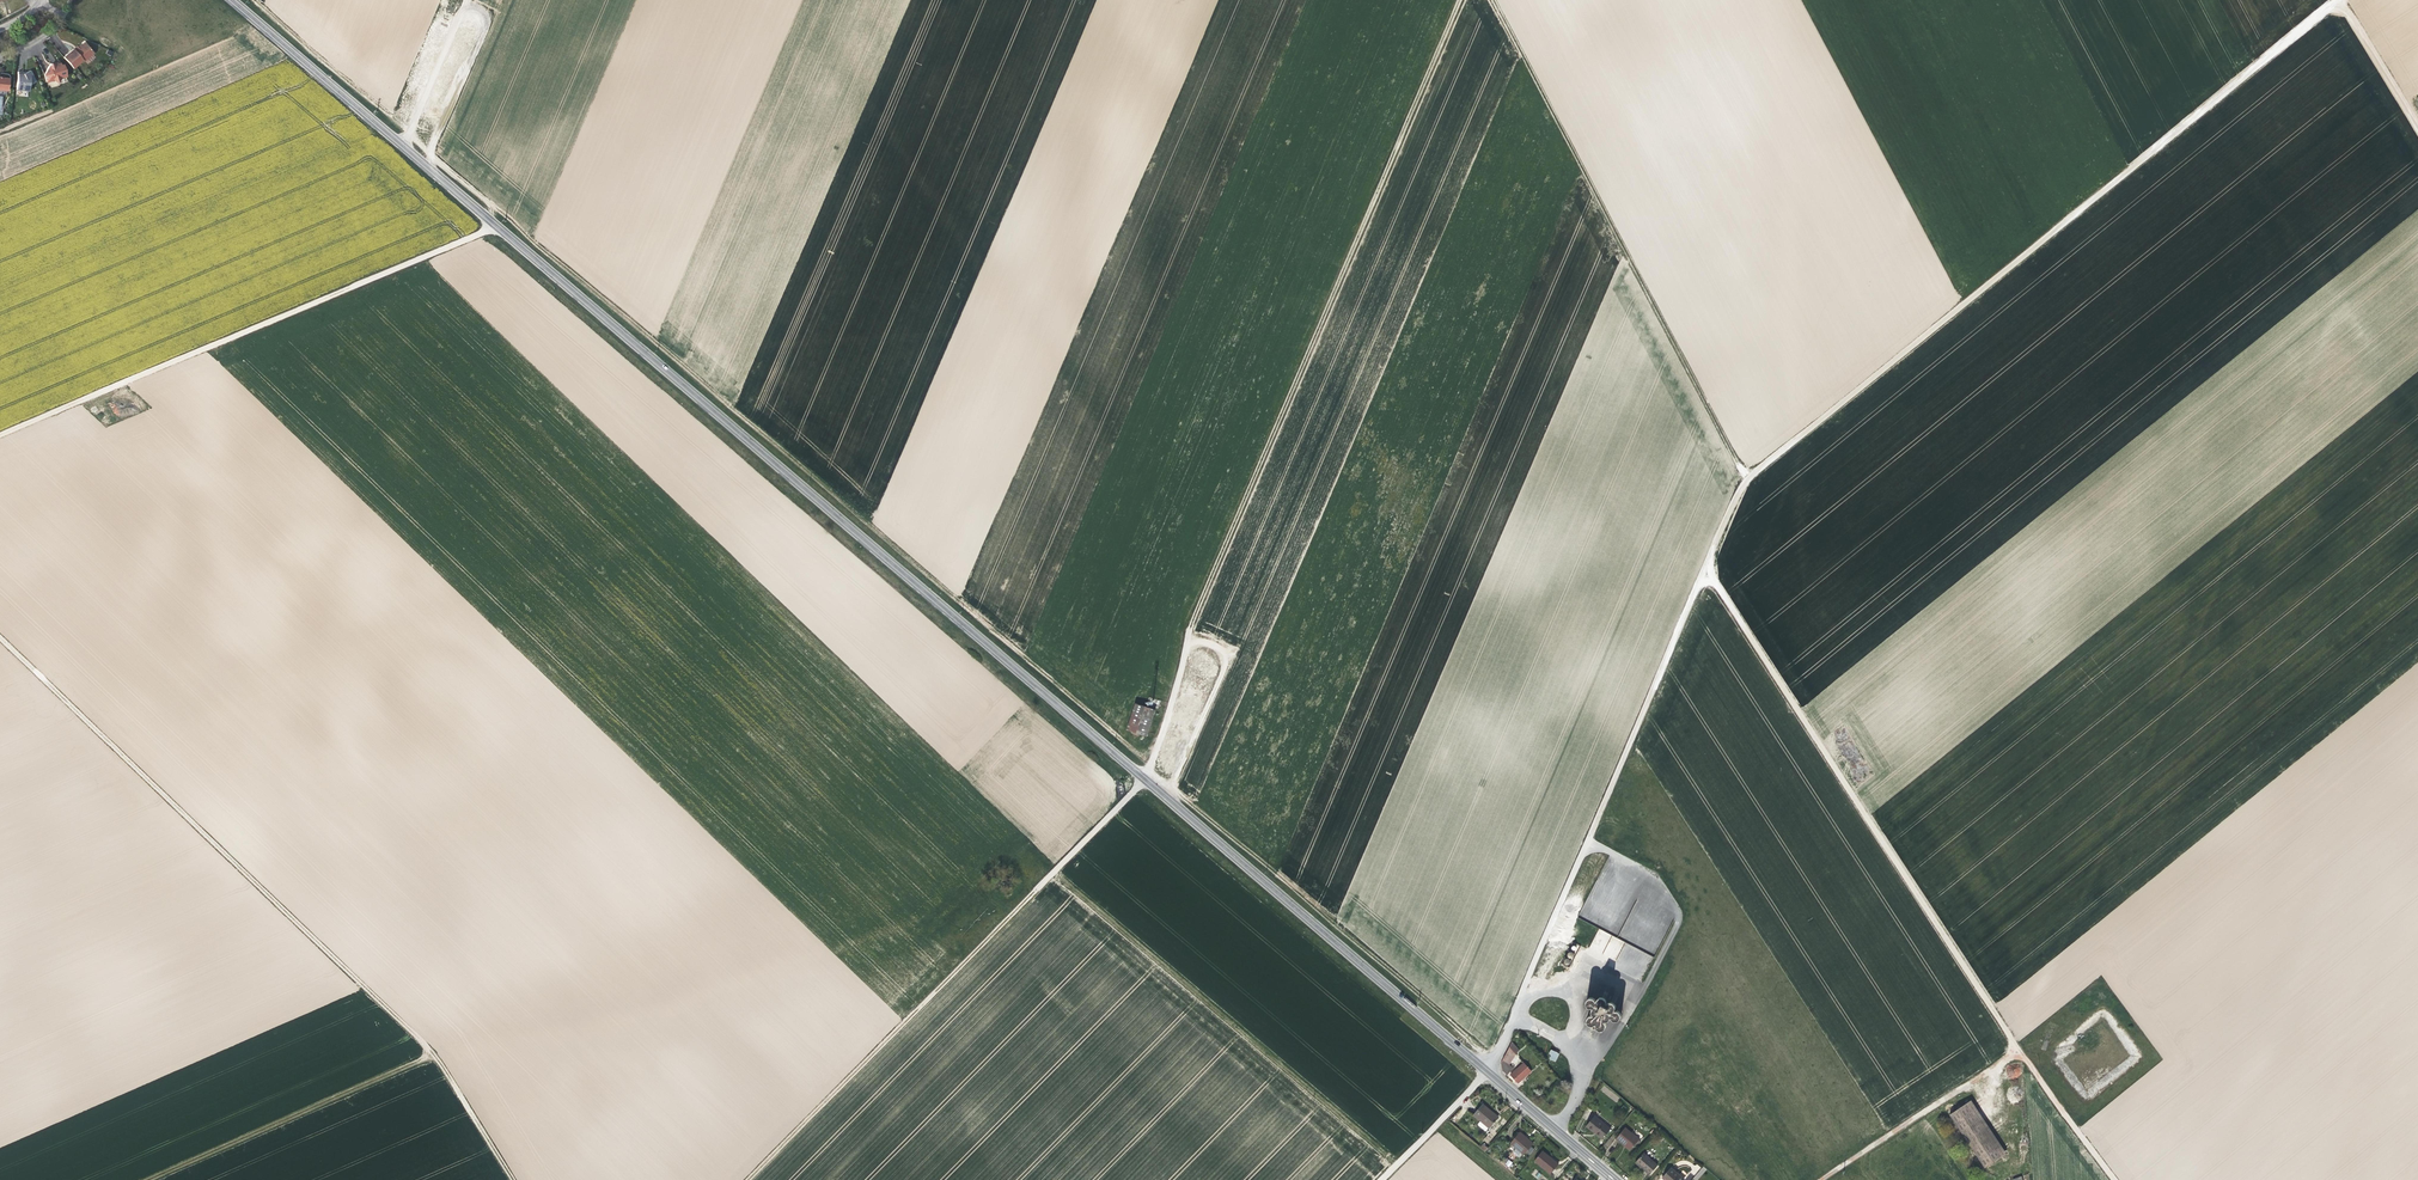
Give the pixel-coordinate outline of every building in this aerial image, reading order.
[(63,57),(72,68),(82,60),(83,61),(93,53),(84,42),(78,48),(74,50),(73,49),(63,57)] [(60,78),(66,77),(63,65),(60,66),(60,64),(57,64),(58,66),(54,65),(53,65),(50,64),(44,76),(46,82),(53,80),(57,83),(60,78)] [(23,72),(18,72),(16,90),(29,92),(29,85),(36,82),(30,71),(23,75),(23,72)] [(8,78),(0,77),(0,90),(7,91),(8,78)] [(1148,735),(1155,710),(1135,704),(1128,730),(1148,735)] [(1615,961),(1625,941),(1599,929),(1589,950),(1598,954),(1596,959),(1605,963),(1608,958),(1615,961)] [(1607,1004),(1606,1005),(1606,1004),(1607,1003),(1607,1002),(1606,1000),(1605,999),(1604,998),(1603,998),(1602,997),(1601,997),(1599,998),(1598,999),(1597,1000),(1596,1001),(1596,1002),(1596,1001),(1595,999),(1594,998),(1592,998),(1590,998),(1588,998),(1587,999),(1587,1001),(1586,1002),(1586,1003),(1587,1004),(1588,1006),(1589,1007),(1590,1007),(1591,1007),(1593,1007),(1592,1009),(1592,1012),(1592,1013),(1593,1015),(1591,1015),(1590,1015),(1589,1016),(1588,1017),(1588,1018),(1587,1019),(1587,1020),(1587,1022),(1588,1023),(1589,1024),(1590,1025),(1593,1025),(1591,1028),(1595,1030),(1597,1027),(1597,1028),(1598,1029),(1601,1030),(1603,1030),(1604,1029),(1606,1028),(1606,1026),(1606,1025),(1606,1023),(1605,1022),(1607,1021),(1609,1020),(1610,1019),(1611,1018),(1612,1019),(1613,1020),(1615,1021),(1616,1021),(1617,1020),(1619,1020),(1620,1018),(1621,1018),(1621,1016),(1621,1014),(1620,1012),(1619,1011),(1617,1010),(1616,1010),(1615,1010),(1616,1008),(1616,1007),(1615,1005),(1615,1004),(1614,1003),(1613,1002),(1612,1002),(1611,1002),(1610,1002),(1609,1002),(1608,1003),(1607,1004)] [(1519,1051),(1511,1042),(1509,1047),(1502,1060),(1501,1063),(1502,1070),(1507,1075),(1514,1067),(1510,1063),(1509,1062),(1508,1063),(1506,1062),(1515,1053),(1516,1054),(1519,1051)] [(1555,1062),(1559,1054),(1551,1049),(1549,1053),(1551,1055),(1549,1059),(1555,1062)] [(1515,1058),(1518,1056),(1516,1054),(1515,1053),(1506,1062),(1508,1063),(1509,1062),(1510,1063),(1515,1058)] [(1522,1080),(1531,1071),(1524,1063),(1510,1075),(1518,1083),(1522,1080)] [(2006,1153),(1971,1100),(1966,1103),(2001,1157),(2006,1153)] [(2001,1157),(1966,1103),(1949,1114),(1985,1168),(2001,1157)] [(1489,1128),(1497,1119),(1493,1116),(1494,1114),(1492,1112),(1483,1104),(1473,1115),(1489,1128)] [(1611,1129),(1594,1116),(1587,1125),(1595,1132),(1597,1133),(1597,1134),(1603,1139),(1611,1129)] [(1630,1151),(1639,1140),(1625,1128),(1616,1138),(1624,1145),(1630,1151)] [(1526,1137),(1520,1132),(1519,1133),(1528,1141),(1529,1140),(1526,1137)] [(1524,1155),(1534,1143),(1529,1140),(1528,1141),(1519,1133),(1510,1144),(1524,1155)] [(1550,1174),(1559,1164),(1551,1157),(1542,1151),(1534,1160),(1550,1174)] [(1650,1175),(1658,1165),(1643,1153),(1635,1162),(1646,1172),(1650,1175)] [(1693,1178),(1695,1179),(1697,1179),(1706,1170),(1703,1167),(1693,1178)] [(1671,1168),(1662,1178),(1665,1179),(1684,1179),(1671,1168)] [(1537,1179),(1541,1175),(1536,1170),(1532,1174),(1537,1179)]
